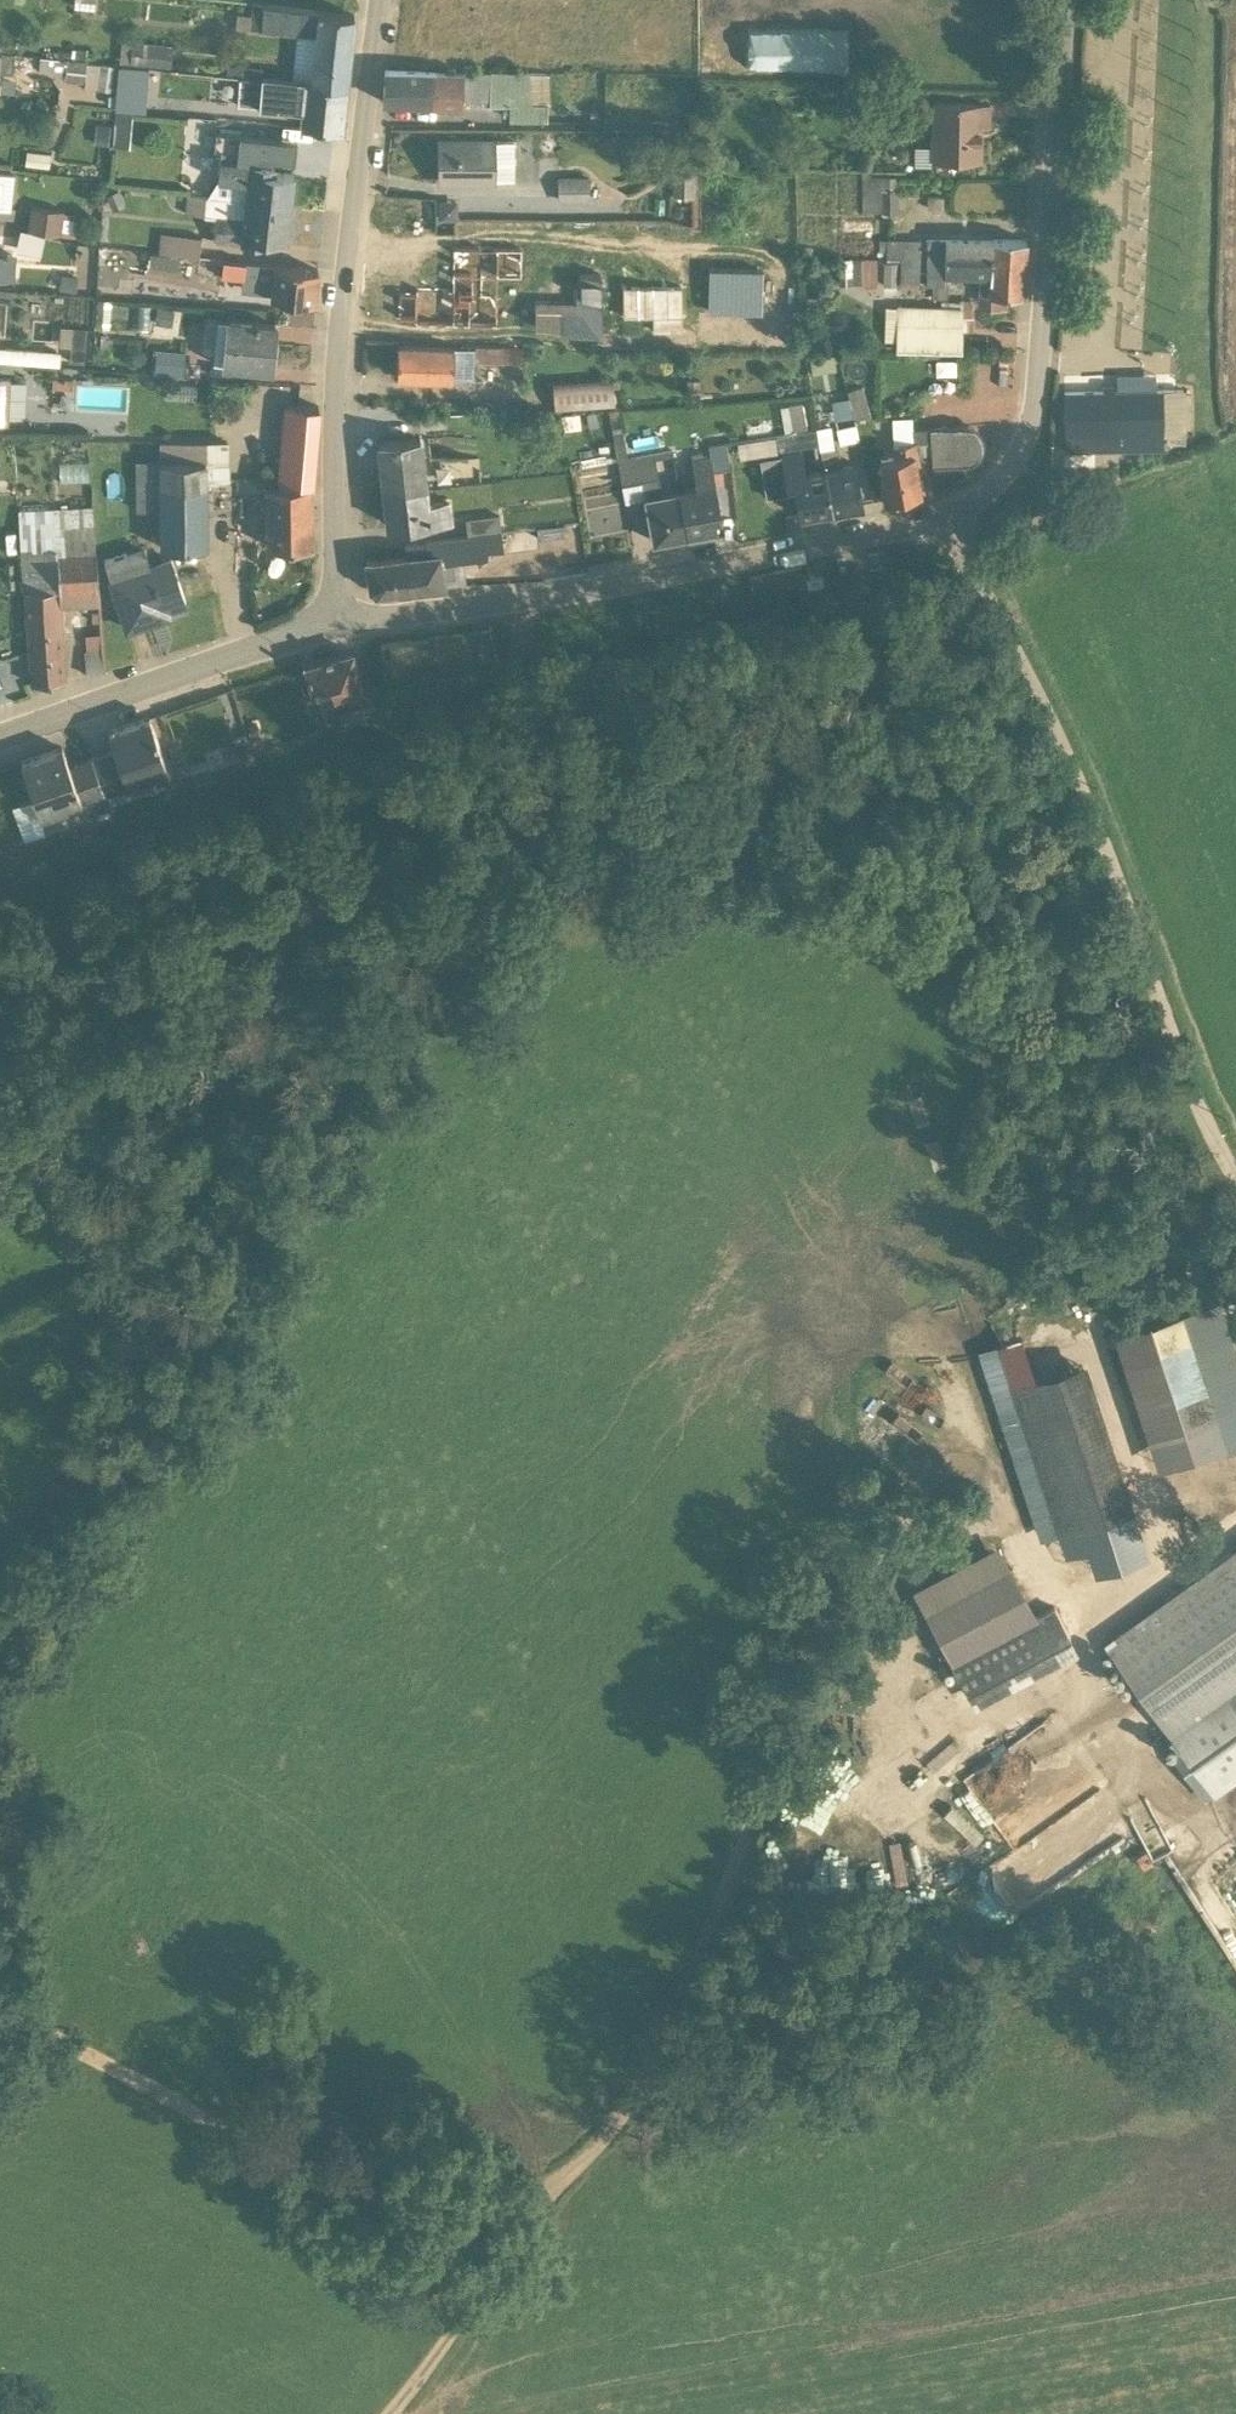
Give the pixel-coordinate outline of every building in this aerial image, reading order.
[(249,15),(236,14),(235,29),(296,35),(291,80),(346,87),(353,17),(250,5),(249,15)] [(120,43),(117,64),(170,69),(171,45),(131,42),(131,44),(120,43)] [(12,73),(15,55),(14,54),(0,52),(0,72),(12,73)] [(96,63),(39,57),(38,71),(56,73),(64,80),(94,85),(96,63)] [(116,66),(100,64),(97,90),(113,92),(116,66)] [(229,65),(228,75),(261,78),(262,68),(229,65)] [(298,127),(341,132),(346,87),(262,76),(261,78),(177,71),(176,101),(213,105),(214,101),(258,104),(258,102),(279,104),(279,110),(299,112),(298,127)] [(383,104),(435,106),(435,72),(384,72),(383,104)] [(435,72),(435,106),(459,108),(460,99),(488,100),(489,74),(435,72)] [(549,74),(489,74),(488,100),(490,106),(509,107),(509,120),(545,121),(546,101),(549,101),(549,74)] [(932,96),(930,154),(979,155),(979,120),(986,120),(987,98),(932,96)] [(117,111),(113,146),(128,148),(133,113),(117,111)] [(109,126),(96,124),(93,144),(106,146),(109,126)] [(295,141),(215,133),(213,151),(219,152),(216,183),(206,199),(291,207),(295,175),(275,172),(274,165),(259,163),(260,158),(293,161),(295,141)] [(497,137),(437,137),(437,183),(497,183),(497,180),(514,180),(514,141),(497,142),(497,137)] [(49,155),(26,153),(24,166),(48,169),(49,155)] [(896,206),(898,169),(860,168),(860,206),(896,206)] [(589,176),(556,177),(557,202),(589,202),(589,176)] [(118,192),(105,196),(112,211),(124,205),(118,192)] [(185,198),(184,213),(215,217),(212,241),(240,244),(240,242),(265,244),(267,239),(287,242),(291,207),(206,199),(185,198)] [(439,219),(458,218),(457,199),(438,200),(439,219)] [(60,235),(63,211),(30,207),(27,231),(60,235)] [(63,213),(60,235),(74,237),(77,215),(63,213)] [(44,236),(20,230),(15,251),(39,257),(44,236)] [(978,234),(877,232),(876,244),(883,245),(884,253),(897,253),(897,273),(917,275),(931,275),(942,276),(942,270),(977,270),(978,234)] [(161,233),(158,252),(198,257),(200,238),(161,233)] [(1023,235),(978,234),(978,270),(977,286),(976,302),(1005,303),(1005,289),(1018,289),(1023,235)] [(861,281),(873,281),(873,251),(836,251),(836,277),(850,277),(850,276),(860,276),(861,281)] [(13,281),(15,254),(0,253),(0,280),(13,281)] [(177,258),(149,254),(147,267),(175,270),(177,258)] [(316,271),(223,260),(220,279),(241,281),(240,292),(268,295),(268,298),(313,303),(316,271)] [(417,300),(417,264),(363,263),(362,299),(417,300)] [(706,307),(764,307),(764,268),(706,268),(706,307)] [(60,275),(58,290),(74,293),(77,278),(60,275)] [(930,292),(944,292),(944,276),(942,276),(931,275),(930,292)] [(894,333),(894,343),(959,344),(960,325),(971,324),(971,296),(939,294),(938,300),(894,298),(894,299),(883,299),(882,333),(894,333)] [(110,300),(97,299),(96,328),(109,329),(110,300)] [(153,322),(170,327),(173,311),(156,307),(153,322)] [(650,312),(612,313),(613,338),(650,337),(650,312)] [(217,320),(212,362),(220,363),(220,366),(271,371),(277,323),(277,322),(226,317),(225,322),(217,320)] [(69,361),(83,362),(86,329),(60,327),(58,346),(70,347),(69,361)] [(525,363),(526,347),(474,346),(473,349),(453,349),(452,346),(398,344),(396,379),(451,381),(452,379),(473,380),(475,363),(525,363)] [(0,346),(0,360),(59,365),(60,350),(0,346)] [(185,352),(154,349),(152,372),(183,375),(185,352)] [(615,372),(553,375),(554,401),(616,398),(615,372)] [(7,421),(7,414),(23,415),(25,383),(9,382),(9,378),(0,377),(0,421),(7,421)] [(847,384),(853,413),(868,409),(861,380),(847,384)] [(1062,389),(1063,447),(1163,448),(1163,440),(1183,440),(1184,425),(1187,425),(1189,390),(1183,390),(1184,387),(1162,387),(1162,384),(1113,385),(1113,380),(1100,380),(1100,388),(1062,389)] [(195,385),(167,383),(166,398),(195,400),(195,385)] [(852,410),(847,390),(829,395),(834,414),(852,410)] [(807,419),(803,395),(780,399),(783,423),(807,419)] [(284,406),(276,484),(310,484),(317,408),(284,406)] [(838,440),(858,435),(854,418),(834,423),(838,440)] [(929,462),(967,460),(972,458),(976,455),(980,450),(982,447),(982,443),(982,437),(981,432),(978,427),(973,422),(969,420),(965,419),(911,424),(911,434),(929,433),(929,448),(929,462)] [(814,422),(767,430),(769,446),(810,440),(813,455),(820,454),(814,422)] [(830,427),(816,429),(828,505),(861,500),(854,457),(840,459),(837,442),(833,442),(830,427)] [(877,474),(882,497),(903,493),(903,491),(923,486),(916,449),(929,448),(929,433),(911,434),(890,440),(891,451),(877,454),(880,473),(877,474)] [(677,484),(685,530),(715,525),(712,510),(719,509),(711,465),(727,460),(723,437),(706,439),(707,448),(690,452),(694,480),(677,484)] [(421,438),(375,443),(380,486),(426,481),(421,438)] [(206,544),(204,439),(161,439),(158,440),(157,459),(157,509),(159,545),(206,544)] [(227,439),(204,439),(206,480),(206,481),(229,481),(228,440),(227,439)] [(670,445),(615,455),(623,497),(642,493),(651,536),(685,530),(677,484),(660,487),(654,454),(671,451),(670,445)] [(799,446),(779,449),(779,451),(758,455),(765,492),(786,488),(787,489),(793,489),(797,510),(828,505),(821,462),(804,466),(799,446)] [(135,509),(157,509),(157,459),(134,459),(134,508),(135,509)] [(89,478),(88,460),(61,461),(62,479),(89,478)] [(426,481),(380,486),(385,524),(451,518),(449,495),(428,497),(426,481)] [(310,484),(266,485),(267,546),(310,545),(310,484)] [(62,606),(98,603),(92,508),(17,509),(30,683),(64,680),(62,606)] [(464,513),(466,530),(499,527),(497,509),(464,513)] [(486,548),(502,545),(499,527),(403,538),(403,550),(364,558),(368,585),(374,590),(442,582),(442,581),(465,579),(463,560),(480,558),(480,555),(486,554),(486,548)] [(143,546),(101,560),(123,631),(171,615),(170,609),(187,602),(171,556),(166,557),(163,549),(146,555),(143,546)] [(777,584),(802,579),(798,564),(774,569),(777,584)] [(751,590),(777,584),(773,569),(747,574),(751,590)] [(379,639),(382,678),(493,667),(487,625),(379,639)] [(104,646),(86,647),(87,670),(105,669),(104,646)] [(350,649),(304,662),(310,683),(324,679),(330,695),(362,686),(350,649)] [(324,679),(310,683),(315,699),(330,695),(324,679)] [(365,718),(360,703),(338,712),(343,726),(365,718)] [(168,772),(148,717),(107,731),(112,743),(116,746),(112,753),(108,751),(91,758),(104,794),(168,772)] [(245,730),(232,735),(242,762),(254,758),(245,730)] [(61,747),(20,762),(33,797),(11,805),(23,839),(45,832),(40,817),(104,794),(91,758),(75,763),(71,770),(62,766),(65,758),(61,747)] [(190,768),(194,780),(211,773),(207,761),(190,768)] [(1156,1461),(1224,1438),(1179,1305),(1111,1328),(1156,1461)] [(1093,1567),(1148,1547),(1084,1354),(1034,1369),(1019,1329),(975,1344),(1038,1534),(1059,1528),(1067,1550),(1086,1545),(1093,1567)] [(996,1536),(910,1582),(973,1699),(1076,1644),(1051,1598),(1034,1607),(996,1536)] [(1099,1634),(1174,1739),(1167,1745),(1198,1789),(1205,1789),(1208,1792),(1235,1771),(1235,1536),(1099,1634)]
